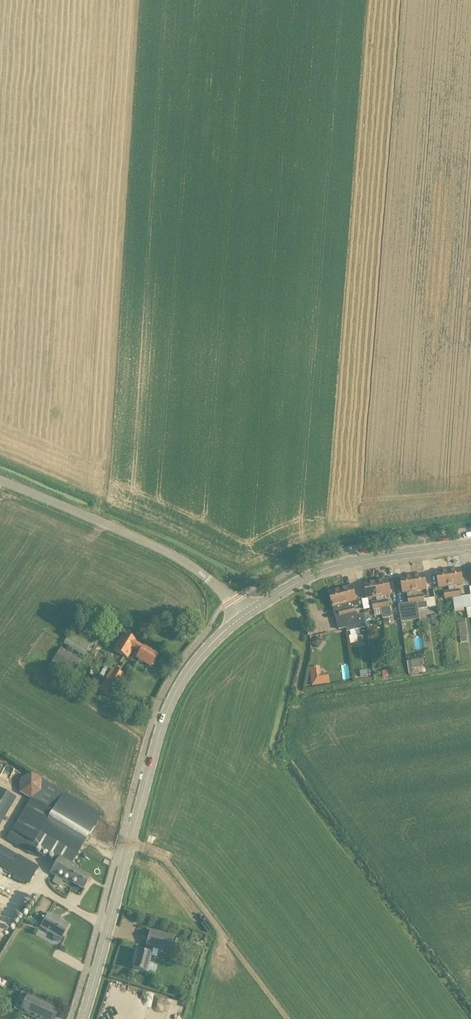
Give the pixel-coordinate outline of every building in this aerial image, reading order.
[(460,569),(449,571),(453,598),(455,612),(465,611),(463,599),(460,596),(459,590),(455,590),(454,585),(463,584),(460,569)] [(445,599),(453,598),(449,571),(437,572),(439,587),(448,586),(449,591),(444,592),(445,599)] [(415,591),(418,610),(436,607),(434,598),(424,600),(423,595),(418,596),(418,590),(427,589),(424,574),(413,576),(415,591)] [(410,611),(418,610),(415,591),(413,576),(401,578),(403,593),(412,591),(413,596),(408,597),(410,611)] [(376,582),(381,608),(383,619),(392,617),(390,607),(389,607),(387,600),(383,601),(382,596),(391,594),(388,580),(376,582)] [(373,610),(381,608),(376,582),(365,584),(367,599),(376,597),(377,602),(372,603),(373,610)] [(352,586),(341,589),(350,624),(357,622),(358,627),(366,627),(364,615),(356,616),(354,607),(358,606),(356,601),(352,586)] [(339,627),(350,624),(341,589),(329,592),(333,607),(335,612),(338,611),(340,616),(336,617),(339,627)] [(63,643),(85,656),(91,647),(69,633),(63,643)] [(133,651),(138,654),(136,658),(151,667),(158,656),(143,646),(123,635),(113,651),(128,660),(133,651)] [(91,658),(86,655),(83,663),(102,672),(109,656),(106,655),(108,649),(98,644),(91,658)] [(78,660),(61,649),(53,661),(70,672),(78,660)] [(411,660),(412,668),(423,666),(421,658),(411,660)] [(308,667),(310,686),(328,684),(327,674),(320,675),(319,666),(308,667)] [(114,668),(100,691),(110,698),(125,675),(114,668)] [(70,882),(83,889),(90,877),(76,869),(77,866),(72,864),(75,858),(76,859),(101,815),(29,774),(19,780),(19,792),(30,799),(12,831),(11,831),(5,840),(32,855),(37,848),(57,859),(50,873),(69,884),(70,882)] [(30,884),(39,868),(18,855),(17,857),(0,847),(0,866),(30,884)] [(48,913),(40,927),(60,939),(69,925),(48,913)] [(34,924),(36,919),(30,915),(27,920),(34,924)] [(149,930),(145,946),(169,952),(173,936),(149,930)] [(132,968),(136,969),(146,972),(151,954),(137,951),(132,968)] [(20,1012),(35,1018),(54,1018),(58,1010),(27,996),(20,1012)]
